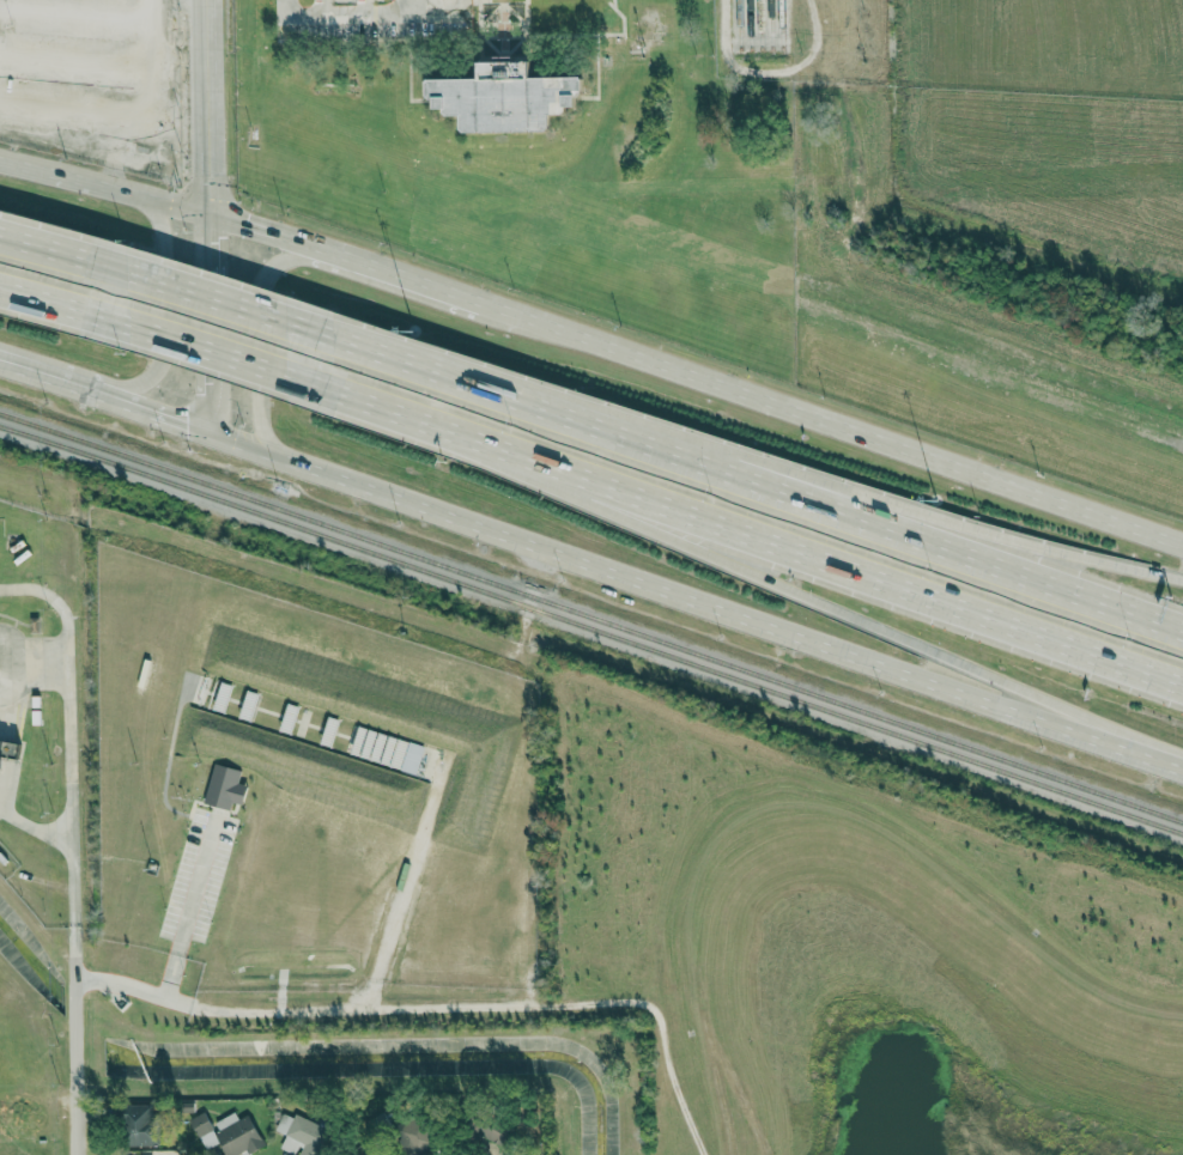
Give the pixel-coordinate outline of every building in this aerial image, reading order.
[(549,133),(549,116),(565,115),(565,108),(576,108),(575,93),(582,93),(582,77),(530,79),(530,62),(478,63),(478,79),(425,81),(426,100),(433,100),(433,110),(443,110),(444,117),(460,117),(460,135),(549,133)] [(425,747),(399,738),(389,767),(416,775),(425,747)] [(15,757),(18,742),(0,739),(0,754),(15,757)] [(247,785),(238,783),(241,770),(214,763),(204,803),(231,809),(233,802),(243,804),(247,785)] [(156,1146),(155,1104),(118,1105),(119,1147),(156,1146)] [(263,1144),(249,1114),(238,1119),(235,1112),(212,1123),(206,1111),(190,1119),(205,1150),(220,1142),(226,1154),(239,1154),(263,1144)] [(295,1154),(318,1154),(329,1128),(294,1115),(293,1117),(282,1113),(275,1131),(285,1135),(280,1149),(295,1154)] [(410,1146),(407,1154),(410,1154),(428,1154),(437,1132),(404,1119),(395,1141),(410,1146)]
